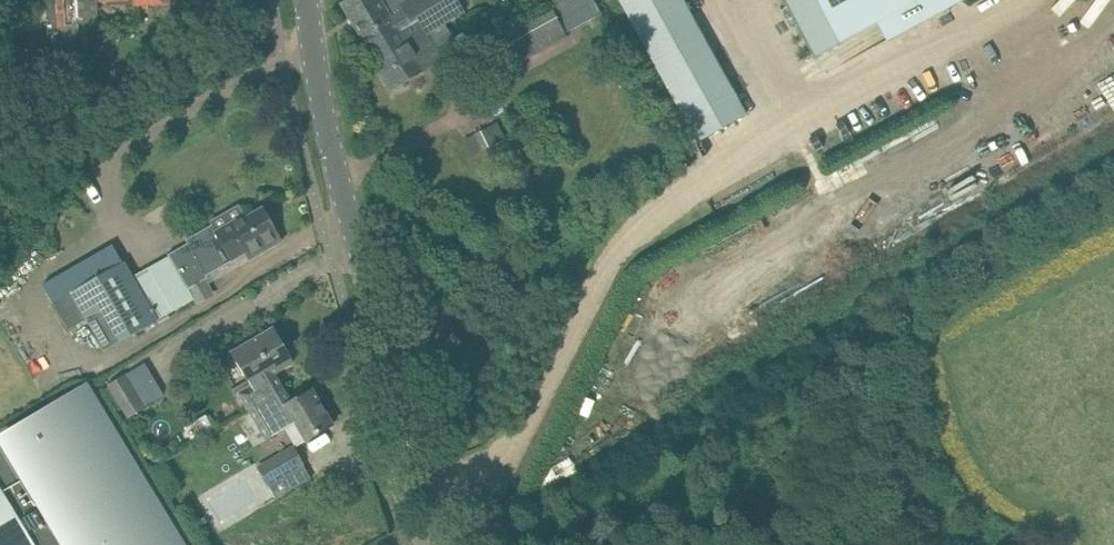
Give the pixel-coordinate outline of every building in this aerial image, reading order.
[(98,24),(97,22),(110,21),(109,9),(97,10),(96,0),(56,0),(57,26),(98,24)] [(340,3),(369,50),(399,31),(419,19),(427,32),(433,29),(438,38),(449,32),(445,24),(463,13),(458,5),(456,2),(455,0),(402,0),(386,10),(380,0),(345,0),(340,3)] [(813,55),(837,42),(877,21),(916,0),(783,0),(813,55)] [(944,9),(961,0),(939,0),(944,9)] [(399,31),(369,50),(393,89),(411,77),(443,58),(447,64),(463,54),(449,32),(438,38),(433,29),(427,32),(419,19),(399,31)] [(98,24),(57,26),(60,72),(85,71),(86,78),(101,77),(98,24)] [(711,57),(665,83),(698,142),(744,117),(727,85),(711,57)] [(486,128),(476,133),(485,150),(495,145),(486,128)] [(188,244),(167,256),(187,290),(189,289),(204,279),(206,275),(245,253),(249,260),(281,241),(276,233),(278,230),(273,221),(269,221),(262,208),(246,217),(245,214),(216,231),(212,224),(186,240),(188,244)] [(123,264),(54,304),(68,328),(85,318),(88,324),(103,351),(156,321),(123,264)] [(282,337),(278,340),(272,329),(231,352),(251,386),(238,393),(248,409),(283,389),(273,374),(292,363),(290,361),(296,341),(282,337)] [(123,411),(140,400),(125,374),(107,385),(123,411)] [(305,441),(333,424),(312,390),(291,403),(283,389),(248,409),(265,440),(294,423),(305,441)] [(85,391),(4,440),(0,442),(0,446),(1,447),(0,447),(0,529),(42,503),(67,544),(178,544),(85,391)] [(258,468),(268,484),(268,485),(303,465),(302,465),(292,448),(258,468)]
